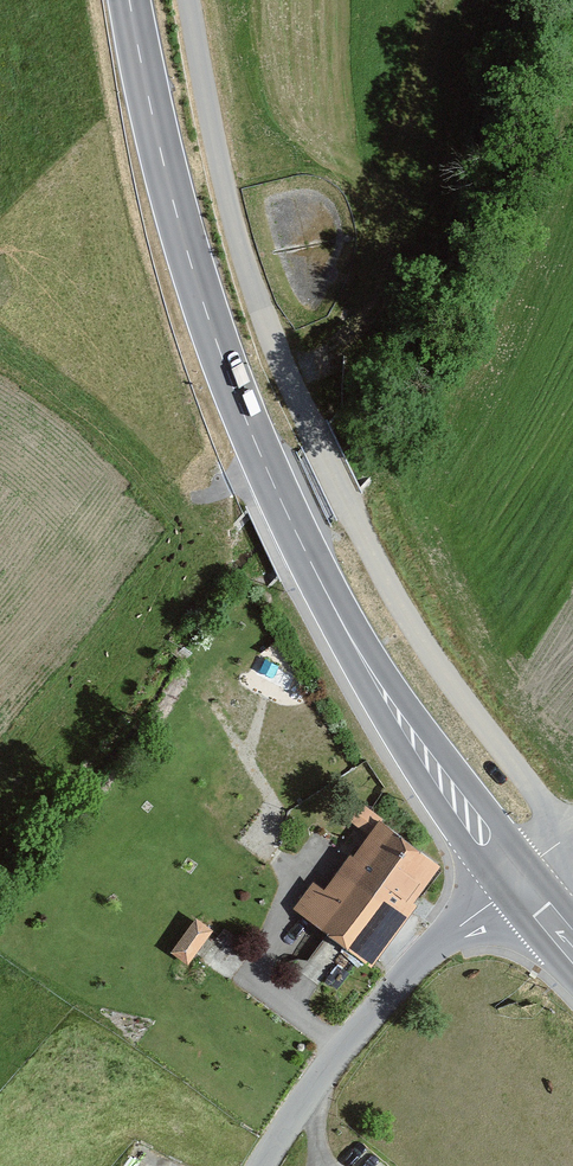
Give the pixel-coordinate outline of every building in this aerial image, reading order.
[(299,907),(362,949),(425,856),(362,814),(299,907)] [(189,960),(215,925),(197,912),(171,947),(189,960)]
